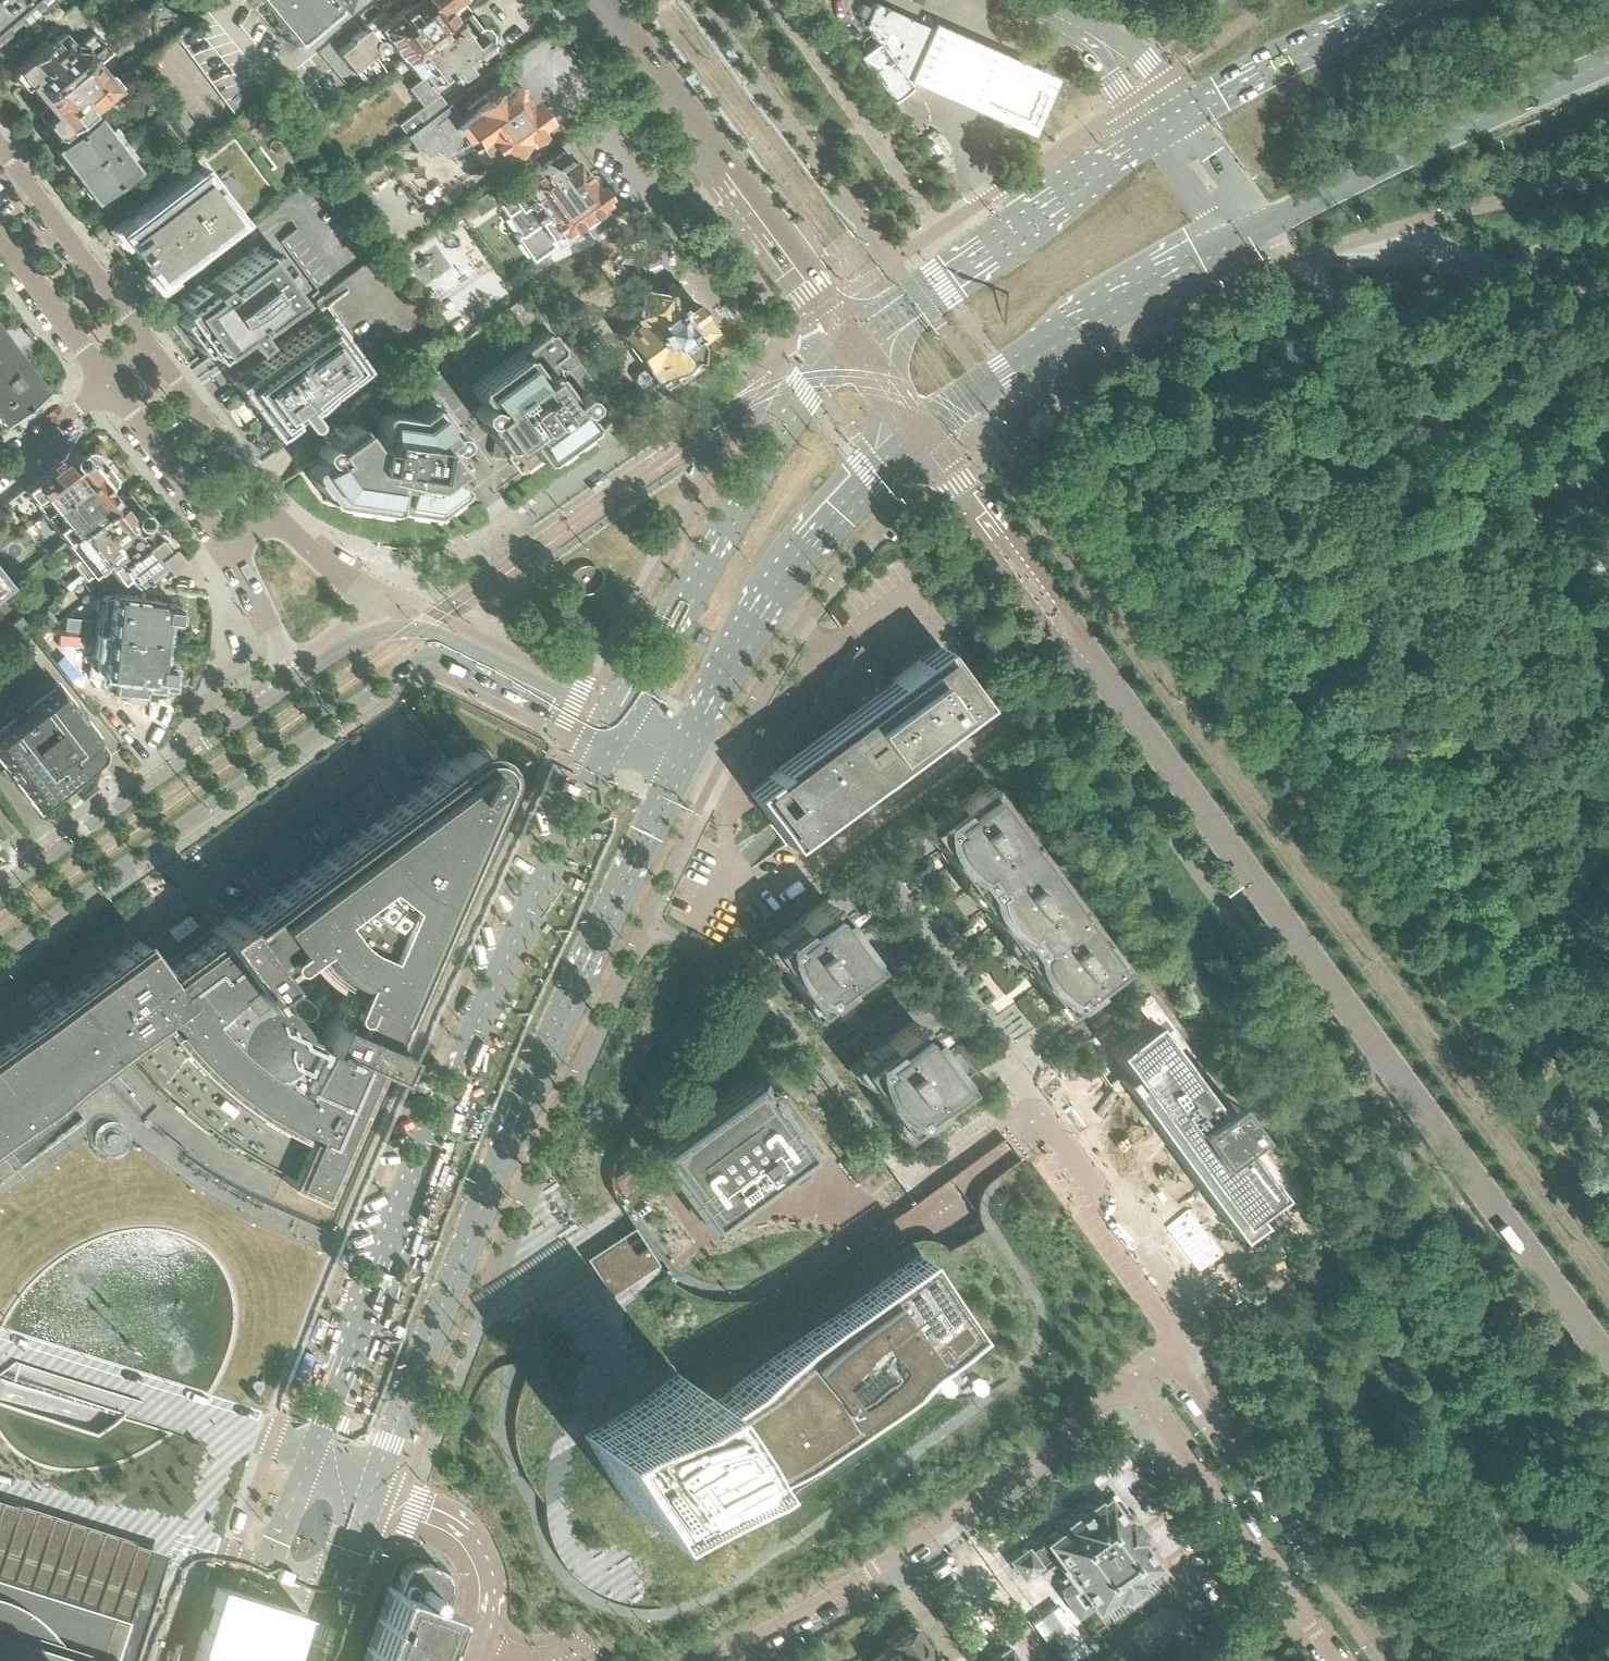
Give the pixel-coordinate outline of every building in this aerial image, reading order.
[(4,35),(17,23),(12,17),(19,11),(32,0),(0,0),(0,30),(4,35)] [(296,41),(336,7),(335,6),(336,4),(340,9),(351,0),(263,0),(296,41)] [(466,10),(467,10),(460,0),(390,0),(378,9),(378,10),(361,23),(365,28),(351,40),(352,41),(338,52),(352,71),(356,68),(366,84),(367,84),(385,70),(374,55),(377,52),(379,52),(381,51),(384,50),(386,47),(386,44),(386,43),(399,59),(402,57),(466,10)] [(915,81),(937,31),(939,32),(940,30),(938,29),(937,30),(899,13),(874,2),(864,26),(877,43),(867,50),(859,57),(893,101),(895,100),(895,99),(901,94),(903,93),(907,90),(908,89),(909,89),(911,88),(910,87),(911,87),(911,86),(914,84),(916,85),(917,82),(915,81)] [(26,84),(36,97),(103,44),(94,33),(83,42),(72,42),(72,28),(88,27),(88,11),(83,12),(76,3),(55,18),(43,27),(47,32),(42,36),(46,41),(8,72),(21,88),(26,84)] [(466,10),(402,57),(415,73),(422,69),(425,74),(408,88),(420,104),(436,92),(434,89),(453,75),(459,83),(470,74),(467,70),(476,63),(471,56),(491,41),(492,34),(486,26),(478,26),(466,10)] [(182,45),(205,28),(197,16),(174,35),(182,45)] [(182,45),(190,57),(214,40),(205,28),(182,45)] [(1035,70),(943,30),(918,86),(1011,126),(1035,70)] [(190,57),(199,68),(222,51),(214,40),(190,57)] [(103,44),(36,97),(43,105),(35,113),(53,134),(113,86),(96,64),(110,52),(103,44)] [(199,68),(207,80),(231,63),(222,51),(199,68)] [(137,65),(142,61),(135,53),(124,62),(127,66),(131,70),(137,65)] [(153,69),(145,60),(143,61),(142,61),(137,65),(145,76),(153,69)] [(216,92),(239,75),(231,63),(207,80),(216,92)] [(161,80),(153,69),(145,76),(153,86),(161,80)] [(216,92),(224,103),(247,86),(239,75),(216,92)] [(169,90),(161,80),(153,86),(161,96),(169,90)] [(544,125),(541,121),(543,119),(529,101),(525,104),(514,90),(515,84),(506,83),(505,88),(496,95),(492,89),(467,108),(471,114),(464,118),(451,101),(446,105),(438,95),(415,113),(417,116),(404,127),(409,134),(407,135),(418,150),(423,151),(427,156),(439,147),(445,155),(464,141),(481,163),(489,157),(491,160),(517,141),(518,143),(528,146),(543,135),(544,125)] [(247,86),(224,103),(235,117),(256,99),(247,86)] [(177,100),(169,90),(161,96),(169,107),(177,100)] [(174,113),(182,107),(177,100),(169,107),(174,113)] [(179,120),(187,114),(182,107),(174,113),(179,120)] [(190,123),(190,118),(187,114),(179,120),(184,127),(185,127),(190,123)] [(91,198),(135,164),(106,126),(104,128),(94,116),(53,148),(91,198)] [(611,218),(599,202),(601,201),(602,193),(594,183),(587,182),(571,160),(564,165),(558,156),(538,171),(536,169),(504,191),(498,183),(470,203),(472,205),(461,213),(466,220),(476,213),(478,215),(496,202),(518,232),(514,235),(531,260),(555,242),(551,236),(577,218),(590,234),(611,218)] [(155,284),(242,218),(201,164),(114,230),(155,284)] [(371,190),(363,178),(350,187),(359,199),(371,190)] [(291,304),(288,299),(293,295),(288,287),(292,283),(269,253),(264,255),(259,248),(214,282),(213,282),(204,289),(205,289),(203,290),(199,285),(178,300),(182,305),(178,309),(183,316),(178,320),(201,352),(206,348),(211,356),(218,365),(241,348),(265,330),(262,325),(280,312),(289,305),(291,304)] [(695,341),(705,334),(712,328),(678,282),(660,294),(640,291),(622,304),(635,322),(618,334),(643,368),(636,373),(635,380),(639,386),(645,387),(687,356),(693,357),(695,341)] [(542,311),(529,292),(509,307),(522,326),(542,311)] [(306,410),(361,368),(365,372),(371,379),(378,374),(374,369),(369,373),(365,368),(324,315),(306,328),(232,384),(271,435),(290,422),(289,420),(290,419),(292,421),(296,422),(300,422),(303,420),(305,416),(305,413),(303,409),(304,408),(306,410)] [(584,403),(585,397),(581,392),(576,391),(577,386),(561,364),(555,363),(552,359),(561,352),(562,347),(551,332),(546,331),(473,385),(472,390),(481,402),(474,407),(473,413),(477,418),(482,419),(481,424),(494,440),(492,454),(493,456),(503,458),(505,456),(516,471),(522,472),(586,425),(586,419),(578,407),(584,403)] [(0,334),(0,415),(39,386),(23,365),(25,364),(18,355),(16,356),(0,334)] [(688,395),(697,407),(713,395),(704,383),(688,395)] [(449,446),(456,441),(457,436),(453,431),(447,429),(448,424),(431,402),(427,402),(410,413),(382,409),(370,393),(365,392),(351,403),(350,410),(356,419),(352,422),(347,421),(325,437),(324,441),(319,441),(314,445),(313,450),(318,457),(310,463),(306,466),(305,472),(327,501),(362,507),(362,510),(366,514),(397,519),(401,515),(401,512),(437,517),(466,496),(467,490),(458,477),(464,478),(466,476),(468,465),(467,463),(458,462),(458,458),(449,446)] [(23,489),(44,513),(105,466),(94,453),(89,452),(81,458),(74,449),(23,489)] [(46,554),(63,540),(115,500),(108,491),(115,485),(116,480),(105,466),(44,513),(25,528),(46,554)] [(104,563),(148,527),(143,521),(144,515),(128,495),(122,494),(115,500),(63,540),(77,558),(71,562),(85,579),(104,563)] [(150,530),(148,527),(104,563),(116,578),(123,573),(130,581),(157,561),(159,563),(170,555),(162,543),(161,544),(159,542),(161,536),(156,530),(150,530)] [(14,538),(7,529),(2,532),(0,530),(0,549),(14,538)] [(96,634),(169,642),(171,620),(173,620),(175,604),(157,602),(157,599),(151,598),(152,593),(144,592),(144,597),(114,594),(106,596),(106,600),(100,599),(98,613),(99,613),(96,634)] [(13,636),(28,624),(27,622),(22,615),(7,627),(13,636)] [(13,636),(7,627),(0,632),(0,645),(13,636)] [(169,642),(96,634),(93,656),(92,656),(89,676),(101,677),(101,676),(117,678),(115,694),(146,698),(147,691),(164,693),(165,690),(175,691),(178,669),(167,668),(168,664),(166,664),(169,642)] [(787,844),(972,708),(981,701),(940,645),(884,687),(874,674),(875,674),(865,661),(854,669),(852,668),(850,668),(847,669),(846,672),(847,674),(839,681),(857,706),(775,766),(778,770),(748,792),(787,844)] [(92,745),(85,735),(85,734),(89,731),(60,691),(51,680),(46,685),(37,673),(0,702),(0,766),(31,805),(36,801),(85,762),(82,759),(82,758),(90,752),(92,749),(92,745)] [(64,991),(34,1014),(21,996),(0,1012),(0,1136),(124,1045),(140,1065),(158,1084),(177,1102),(197,1119),(218,1135),(240,1149),(263,1161),(285,1171),(282,1179),(314,1193),(371,1061),(378,1064),(388,1042),(381,1039),(483,803),(488,792),(495,776),(495,775),(497,769),(496,763),(494,757),(491,753),(490,752),(485,748),(479,746),(473,746),(467,747),(461,750),(448,759),(232,920),(227,913),(207,928),(212,934),(162,971),(137,937),(64,991)] [(1033,846),(1011,816),(986,782),(955,805),(952,801),(937,812),(940,816),(924,828),(970,891),(1033,846)] [(1078,907),(1055,876),(1033,846),(970,891),(1015,951),(1078,907)] [(872,963),(857,942),(862,938),(847,917),(841,921),(826,900),(795,924),(792,920),(777,930),(780,935),(764,946),(810,1008),(826,997),(829,1001),(844,990),(841,986),(872,963)] [(1121,965),(1101,938),(1078,907),(1015,951),(1058,1010),(1121,965)] [(1251,1130),(1226,1096),(1213,1106),(1148,1018),(1107,1048),(1125,1073),(1119,1078),(1185,1167),(1236,1236),(1258,1220),(1249,1208),(1272,1190),(1273,1191),(1274,1189),(1237,1140),(1251,1130)] [(960,1082),(945,1062),(950,1058),(935,1037),(930,1041),(914,1020),(883,1043),(880,1039),(865,1050),(868,1054),(852,1066),(853,1068),(898,1128),(960,1082)] [(157,1102),(121,1064),(102,1082),(137,1120),(143,1115),(145,1116),(148,1116),(150,1115),(151,1112),(150,1108),(157,1102)] [(805,1151),(762,1093),(751,1078),(653,1151),(707,1223),(805,1151)] [(117,1139),(118,1137),(117,1136),(121,1132),(119,1130),(114,1128),(110,1127),(105,1129),(101,1132),(99,1136),(98,1140),(99,1145),(102,1149),(106,1151),(110,1153),(115,1152),(119,1150),(119,1149),(115,1145),(116,1144),(116,1143),(117,1142),(117,1141),(117,1139)] [(872,1157),(858,1138),(843,1149),(857,1169),(872,1157)] [(468,1395),(490,1429),(642,1660),(646,1660),(745,1595),(691,1514),(752,1473),(759,1469),(775,1493),(782,1486),(789,1480),(798,1472),(805,1467),(816,1458),(828,1448),(837,1441),(847,1433),(855,1428),(865,1421),(874,1414),(883,1408),(892,1402),(901,1396),(914,1388),(935,1375),(925,1359),(971,1330),(982,1322),(985,1326),(1030,1296),(984,1227),(948,1251),(946,1248),(944,1246),(942,1244),(938,1242),(935,1241),(932,1240),(927,1239),(922,1239),(918,1240),(914,1242),(911,1243),(907,1245),(866,1272),(703,1379),(637,1277),(657,1264),(633,1226),(585,1258),(512,1306),(468,1395)] [(1022,1551),(1010,1560),(1010,1561),(1019,1573),(1035,1561),(1039,1566),(1054,1555),(1061,1565),(1059,1566),(1066,1576),(1062,1580),(1066,1585),(1062,1588),(1061,1594),(1071,1608),(1077,1616),(1089,1608),(1106,1626),(1114,1623),(1118,1621),(1121,1619),(1125,1617),(1129,1615),(1132,1613),(1136,1611),(1139,1608),(1142,1606),(1145,1604),(1148,1601),(1151,1598),(1154,1595),(1157,1592),(1160,1589),(1166,1582),(1152,1563),(1140,1546),(1136,1540),(1139,1538),(1137,1535),(1139,1530),(1131,1519),(1125,1520),(1125,1519),(1121,1521),(1103,1496),(1084,1507),(1083,1507),(1081,1508),(1072,1516),(1070,1517),(1069,1517),(1070,1518),(1059,1525),(1061,1527),(1058,1529),(1046,1538),(1043,1541),(1035,1547),(1032,1549),(1029,1551),(1027,1548),(1026,1548),(1022,1551)] [(76,1660),(132,1660),(165,1553),(0,1502),(0,1637),(76,1660)] [(433,1639),(434,1639),(435,1636),(434,1636),(444,1609),(446,1605),(442,1604),(441,1605),(438,1604),(444,1588),(445,1583),(444,1577),(442,1572),(438,1568),(433,1566),(429,1565),(430,1563),(427,1562),(427,1564),(423,1562),(418,1561),(412,1562),(407,1564),(403,1568),(401,1573),(396,1589),(392,1588),(392,1587),(389,1586),(388,1587),(383,1585),(366,1635),(357,1660),(425,1660),(433,1639)] [(934,1656),(927,1647),(926,1648),(911,1626),(909,1627),(908,1626),(903,1625),(892,1632),(891,1639),(885,1643),(887,1646),(868,1659),(870,1660),(927,1660),(934,1656)] [(1007,1645),(985,1659),(982,1660),(1018,1660),(1007,1645)]
